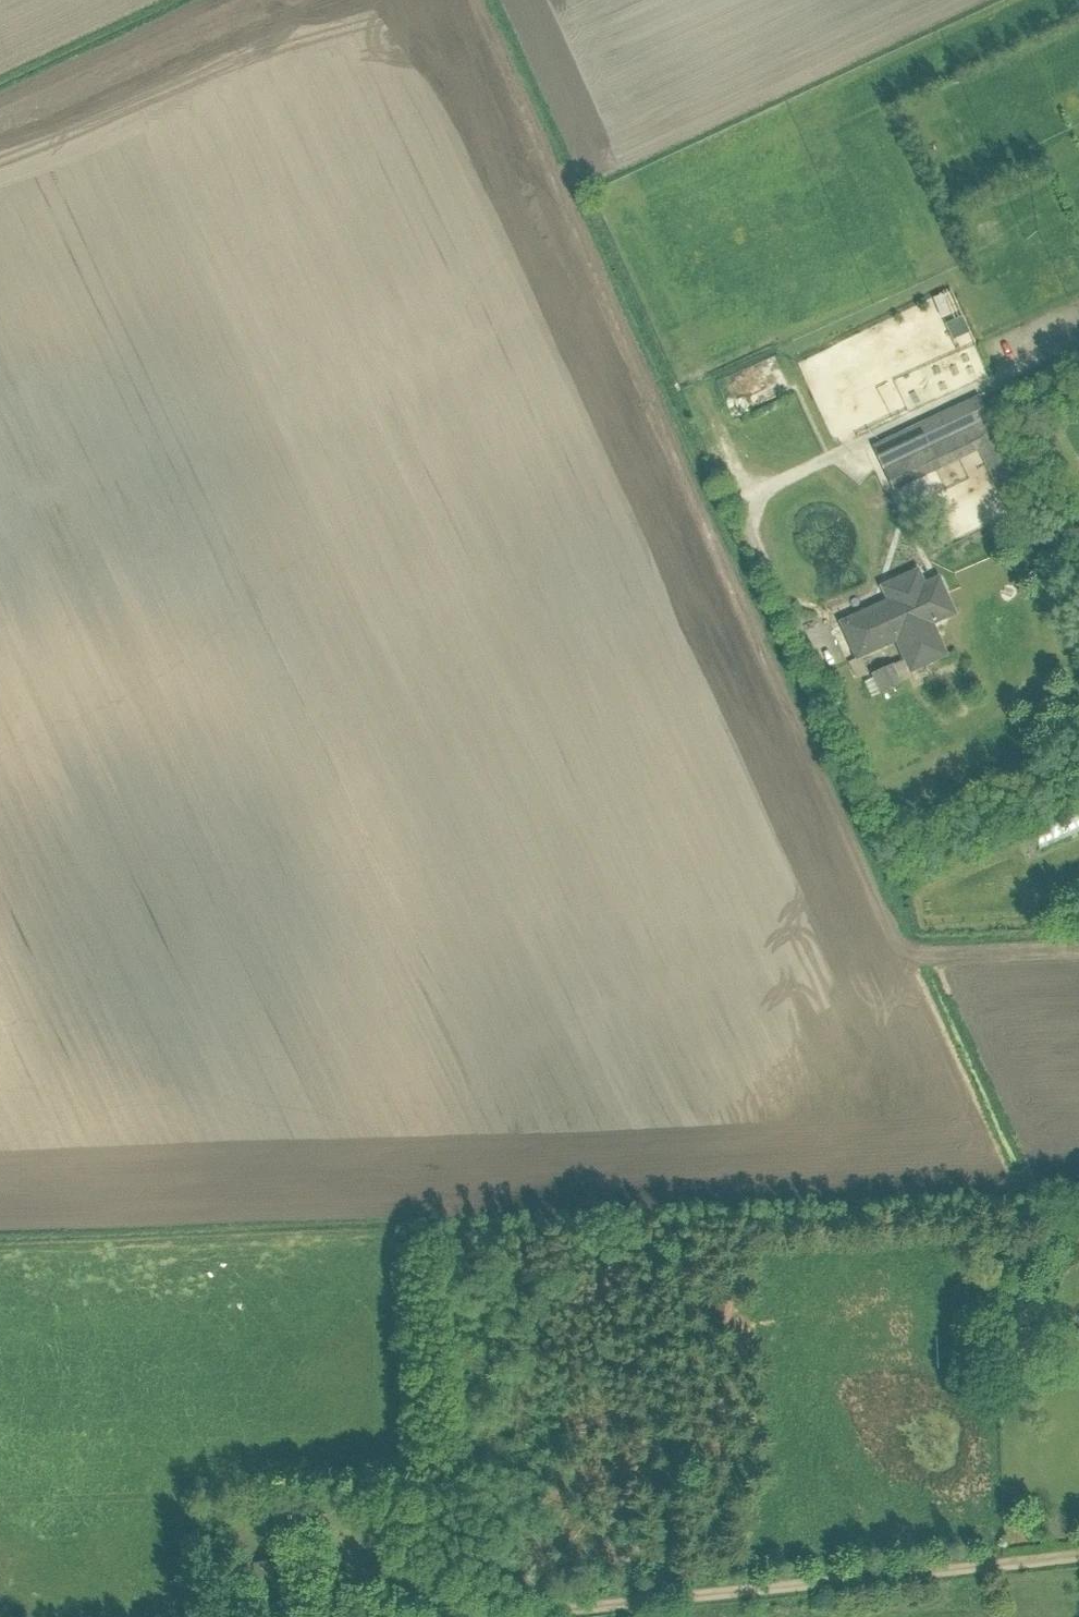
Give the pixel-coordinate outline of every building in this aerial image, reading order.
[(732,409),(784,384),(767,349),(715,375),(732,409)] [(1046,538),(979,397),(872,448),(894,493),(979,452),(1025,548),(1046,538)] [(912,592),(907,581),(902,579),(890,584),(888,589),(884,591),(892,607),(876,614),(874,609),(842,624),(857,657),(896,639),(905,659),(921,652),(926,663),(944,655),(929,624),(948,615),(950,610),(945,598),(940,596),(929,601),(923,587),(912,592)] [(871,587),(826,607),(832,621),(877,601),(871,587)] [(1078,818),(1078,801),(1051,812),(1056,826),(1078,818)] [(1052,1250),(1063,1250),(1062,1226),(1051,1226),(1052,1250)] [(430,1603),(431,1614),(442,1613),(441,1602),(430,1603)]
